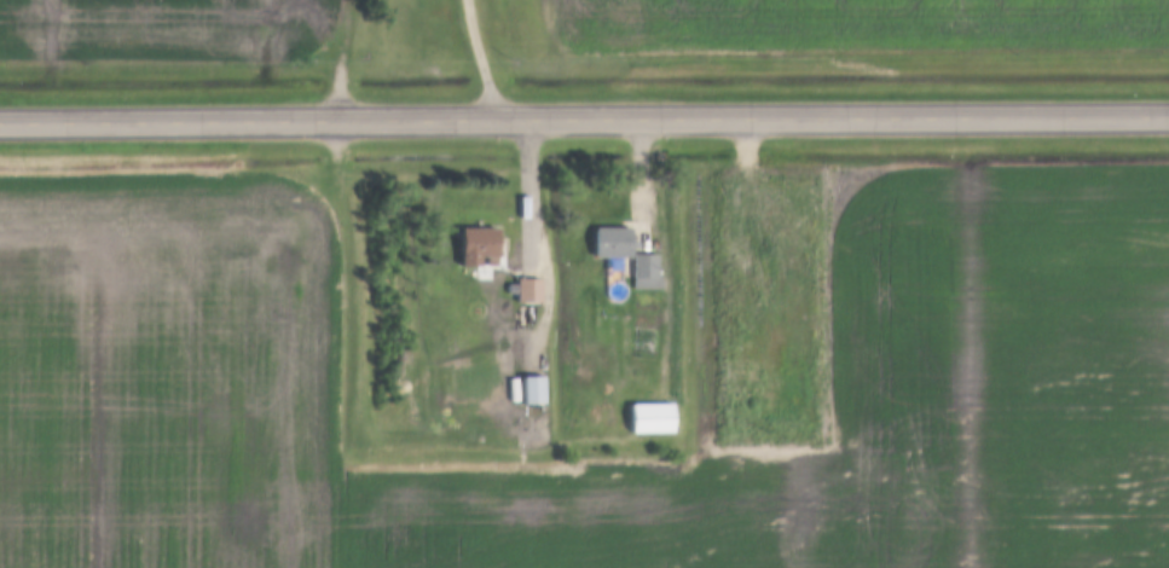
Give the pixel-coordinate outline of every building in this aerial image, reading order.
[(458,227),(496,228),(494,265),(458,263),(458,227)] [(595,228),(630,228),(629,254),(594,254),(595,228)] [(632,254),(656,254),(656,277),(632,276),(632,254)] [(516,279),(542,279),(542,300),(515,300),(516,279)] [(522,376),(543,375),(543,402),(522,402),(522,376)] [(629,402),(672,402),(672,431),(630,431),(629,402)]
